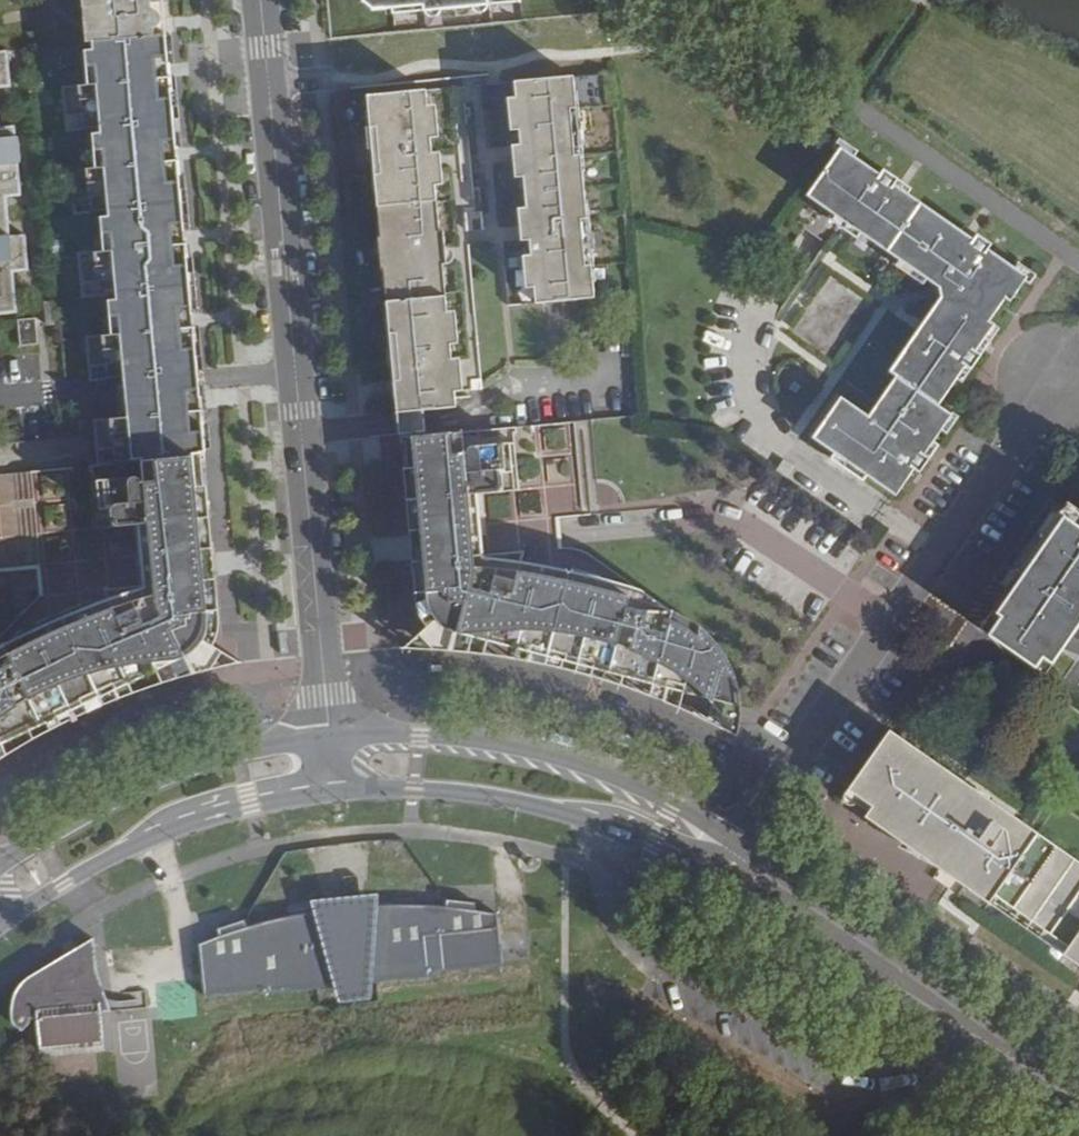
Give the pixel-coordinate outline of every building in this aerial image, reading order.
[(88,43),(94,43),(166,36),(166,24),(164,0),(84,0),(88,43)] [(372,3),(380,11),(431,6),(431,12),(493,6),(492,0),(372,0),(372,3)] [(135,462),(200,456),(200,452),(207,451),(205,428),(202,399),(200,380),(194,320),(186,236),(178,155),(170,81),(166,36),(94,43),(95,48),(87,48),(88,66),(97,65),(99,82),(90,83),(65,86),(67,100),(75,99),(77,113),(85,112),(86,126),(103,124),(103,131),(95,132),(97,149),(105,148),(107,165),(99,166),(74,169),(75,183),(84,183),(85,197),(93,196),(95,209),(111,208),(112,214),(104,215),(105,232),(114,231),(115,248),(107,249),(82,252),(84,267),(92,266),(93,280),(102,279),(103,292),(120,291),(120,298),(112,298),(114,315),(122,314),(124,332),(116,333),(91,335),(93,350),(101,349),(102,363),(111,362),(112,376),(127,374),(129,387),(131,415),(101,418),(103,434),(112,433),(113,446),(122,445),(123,459),(135,458),(135,462)] [(12,86),(9,51),(0,52),(0,87),(12,86)] [(90,83),(99,82),(97,65),(88,66),(90,83)] [(603,300),(583,73),(522,80),(524,99),(517,100),(520,132),(527,131),(528,146),(521,147),(524,179),(531,179),(535,211),(528,211),(530,243),(538,242),(539,258),(532,259),(534,291),(542,289),(544,305),(603,300)] [(402,393),(406,435),(415,435),(433,433),(431,414),(464,410),(462,395),(471,394),(467,361),(459,362),(458,351),(466,350),(463,310),(454,311),(451,273),(453,272),(449,233),(446,234),(442,191),(450,190),(447,154),(439,155),(437,139),(445,139),(442,105),(434,107),(432,89),(374,95),(388,240),(385,240),(388,276),(391,275),(402,393)] [(68,114),(77,113),(75,99),(67,100),(68,114)] [(18,314),(15,274),(30,272),(27,236),(11,237),(7,198),(23,197),(20,163),(22,163),(20,138),(17,138),(16,127),(1,129),(0,121),(0,316),(18,314)] [(99,166),(107,165),(105,148),(97,149),(99,166)] [(874,174),(838,150),(805,199),(937,287),(940,300),(890,376),(897,380),(871,418),(843,400),(816,440),(901,496),(916,473),(920,476),(926,468),(932,459),(927,455),(953,417),(937,407),(953,383),(961,372),(965,375),(978,355),(974,352),(1024,276),(985,250),(989,244),(980,237),(970,231),(966,237),(890,185),(894,179),(886,174),(878,169),(874,174)] [(77,197),(85,197),(84,183),(75,183),(77,197)] [(107,249),(115,248),(114,231),(105,232),(107,249)] [(93,280),(92,266),(84,267),(85,280),(93,280)] [(49,324),(57,323),(54,300),(46,301),(49,324)] [(122,314),(114,315),(116,333),(124,332),(122,314)] [(24,346),(40,343),(34,318),(19,321),(24,346)] [(94,364),(102,363),(101,349),(93,350),(94,364)] [(736,720),(747,735),(748,719),(747,706),(744,687),(738,673),(731,658),(722,646),(713,636),(703,628),(688,618),(676,611),(671,609),(657,604),(645,599),(630,596),(604,588),(565,578),(547,574),(529,571),(508,568),(487,565),(476,447),(523,442),(521,425),(433,433),(415,435),(426,534),(433,592),(433,595),(435,602),(438,610),(443,617),(446,622),(456,629),(461,632),(474,633),(509,632),(552,632),(582,635),(608,641),(632,649),(652,658),(671,669),(691,681),(707,691),(723,704),(736,720)] [(112,433),(103,434),(105,447),(113,446),(112,433)] [(657,604),(671,609),(642,585),(601,573),(555,563),(495,555),(489,496),(527,492),(523,442),(476,447),(487,565),(508,568),(529,571),(547,574),(565,578),(604,588),(630,596),(645,599),(657,604)] [(14,713),(30,702),(65,685),(80,679),(99,672),(124,665),(158,658),(192,649),(203,644),(208,638),(211,635),(213,630),(214,622),(214,612),(202,478),(200,456),(135,462),(139,503),(151,502),(161,592),(143,598),(121,605),(94,614),(93,615),(73,623),(57,630),(39,639),(24,647),(8,658),(0,663),(0,722),(14,713)] [(38,473),(0,474),(0,537),(41,535),(38,473)] [(8,763),(46,740),(69,726),(93,714),(124,700),(145,692),(167,684),(190,676),(212,670),(230,666),(241,664),(248,663),(247,658),(220,641),(224,628),(225,614),(224,608),(221,572),(212,484),(202,478),(210,567),(214,612),(214,622),(213,630),(211,635),(208,638),(203,644),(192,649),(158,658),(124,665),(99,672),(80,679),(65,685),(30,702),(14,713),(0,722),(0,768),(8,763)] [(1045,507),(1020,543),(1033,552),(1065,506),(1052,497),(1045,507)] [(983,630),(1048,676),(1078,632),(1078,509),(1068,501),(1065,506),(1033,552),(1020,543),(998,574),(994,580),(1010,591),(983,630)] [(424,636),(414,648),(453,651),(474,652),(496,656),(520,659),(538,661),(566,666),(585,671),(608,677),(621,680),(710,715),(747,735),(736,720),(723,704),(707,691),(691,681),(671,669),(652,658),(632,649),(608,641),(582,635),(552,632),(509,632),(474,633),(461,632),(456,629),(446,622),(443,617),(438,610),(435,602),(433,595),(424,594),(426,610),(427,617),(430,624),(433,628),(424,636)] [(287,634),(285,615),(278,615),(279,635),(287,634)] [(896,730),(855,789),(877,805),(870,816),(960,879),(1022,922),(1078,962),(1078,859),(1064,848),(896,730)] [(611,756),(630,763),(632,756),(614,749),(611,756)] [(199,952),(204,1005),(267,999),(267,1001),(458,981),(458,978),(497,974),(491,920),(486,919),(452,914),(417,912),(383,912),(362,913),(358,926),(330,929),(323,917),(313,918),(279,925),(246,934),(218,944),(213,946),(199,952)] [(343,914),(323,917),(330,929),(358,926),(362,913),(343,914)] [(97,1035),(94,950),(22,1000),(19,1002),(16,1006),(14,1014),(13,1021),(13,1030),(15,1034),(17,1039),(22,1040),(25,1042),(28,1042),(31,1042),(40,1034),(43,1062),(108,1057),(107,1034),(97,1035)] [(106,1023),(115,1023),(115,1012),(112,1012),(94,950),(97,1035),(107,1034),(106,1023)] [(89,1069),(62,1070),(63,1092),(91,1090),(89,1069)]
